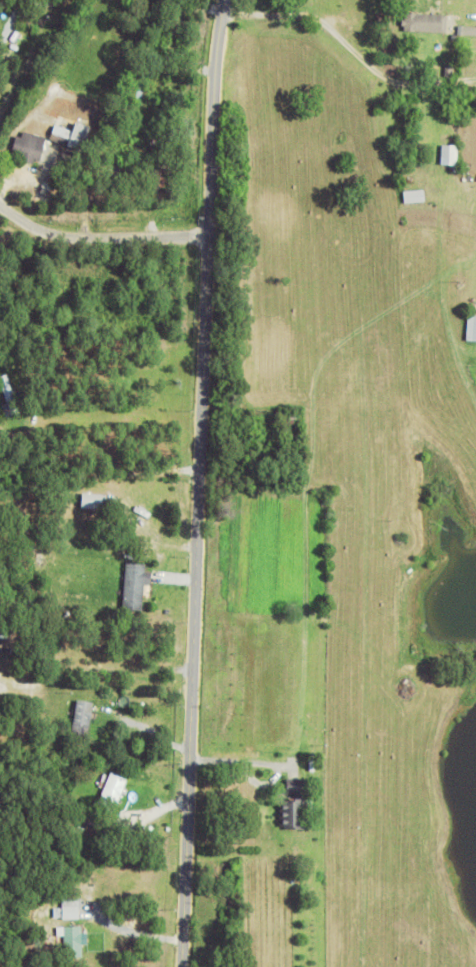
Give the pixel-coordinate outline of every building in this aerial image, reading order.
[(42,9),(41,0),(54,0),(55,7),(42,9)] [(405,33),(405,28),(403,28),(403,20),(406,20),(407,15),(448,16),(448,35),(405,33)] [(459,26),(475,27),(475,38),(458,37),(458,41),(453,41),(453,35),(459,36),(459,26)] [(446,78),(446,66),(454,66),(454,78),(446,78)] [(50,140),(59,117),(92,130),(83,153),(50,140)] [(25,158),(12,155),(16,137),(23,139),(24,133),(48,139),(42,163),(36,161),(35,166),(23,164),(25,158)] [(150,150),(150,142),(158,142),(158,151),(150,150)] [(442,167),(443,147),(459,147),(458,167),(442,167)] [(37,187),(40,181),(63,191),(61,196),(37,187)] [(405,191),(426,191),(427,203),(405,204),(405,191)] [(469,316),(475,317),(475,344),(468,344),(469,316)] [(13,359),(22,357),(24,364),(15,366),(13,359)] [(2,407),(8,405),(0,378),(8,375),(21,415),(7,420),(2,407)] [(283,425),(283,414),(301,414),(301,425),(283,425)] [(83,507),(108,509),(109,494),(83,493),(83,507)] [(155,584),(155,571),(149,571),(149,562),(129,562),(127,608),(146,608),(147,583),(155,584)] [(63,580),(71,579),(71,588),(63,588),(63,580)] [(9,647),(0,647),(0,630),(9,630),(9,647)] [(73,737),(78,702),(95,704),(90,739),(73,737)] [(100,789),(95,800),(88,797),(93,787),(89,785),(96,771),(107,776),(101,789),(100,789)] [(96,811),(112,774),(129,781),(113,819),(96,811)] [(314,802),(314,816),(306,816),(306,832),(281,832),(281,804),(284,803),(284,799),(287,799),(286,791),(307,790),(307,802),(314,802)] [(64,919),(82,918),(81,898),(63,899),(64,919)] [(84,932),(83,925),(58,926),(59,935),(65,935),(66,946),(91,945),(90,932),(84,932)]
